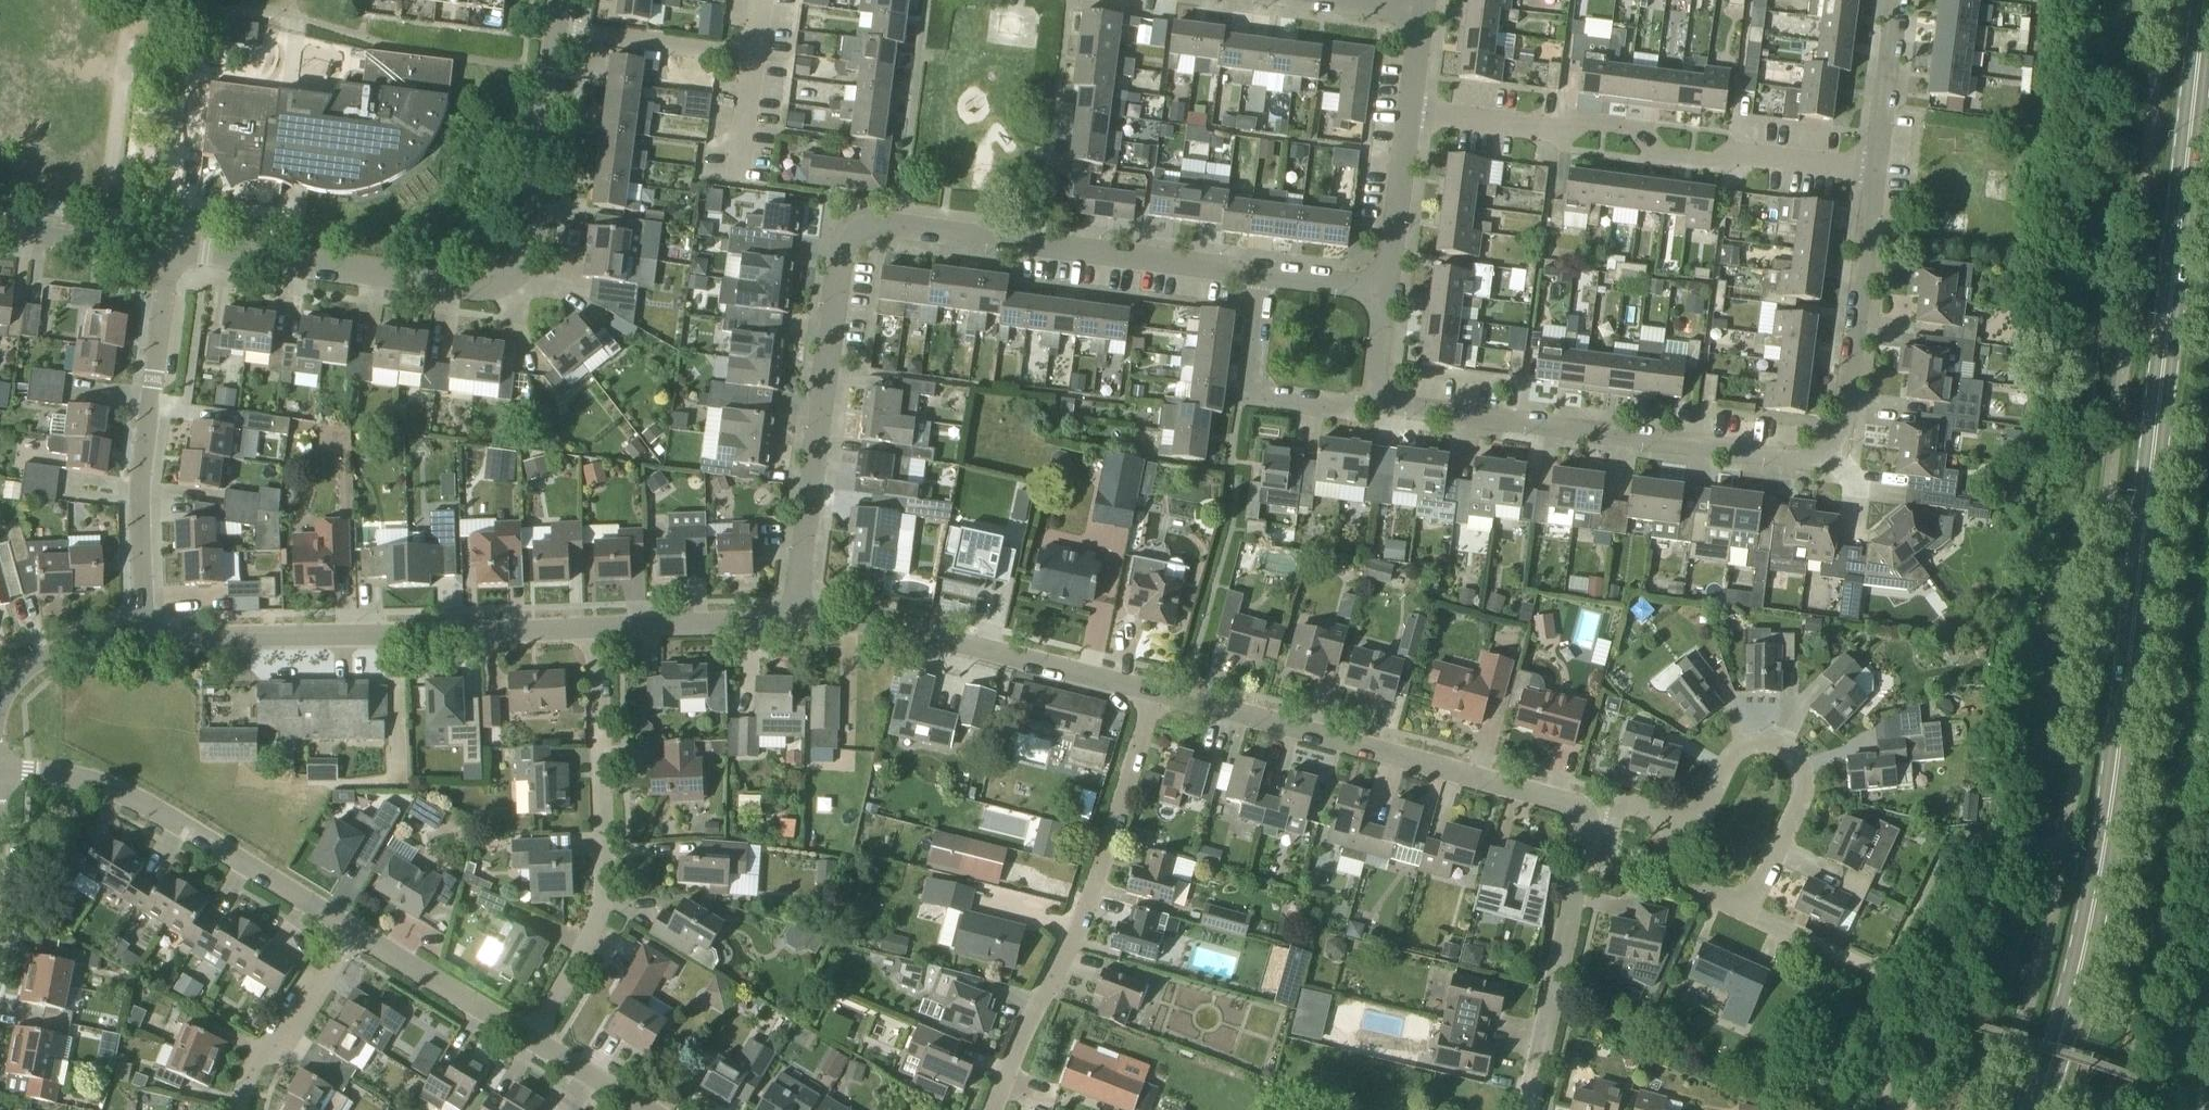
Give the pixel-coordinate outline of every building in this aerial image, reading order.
[(457,7),(483,10),(484,1),(505,4),(506,0),(458,0),(457,7)] [(649,22),(650,22),(652,6),(666,7),(667,0),(620,0),(618,18),(649,22)] [(907,20),(909,0),(877,0),(875,15),(907,20)] [(1469,5),(1510,11),(1511,0),(1469,0),(1469,5)] [(1822,19),(1854,23),(1857,0),(1810,0),(1808,17),(1822,19)] [(1974,0),(1941,0),(1940,11),(1938,11),(1938,12),(1940,12),(1939,21),(1974,25),(1977,0),(1974,0)] [(1510,11),(1469,5),(1468,13),(1462,12),(1460,29),(1496,34),(1498,20),(1518,23),(1519,12),(1510,11)] [(1140,19),(1084,12),(1081,37),(1119,42),(1121,26),(1139,28),(1140,19)] [(903,46),(907,20),(875,15),(872,31),(859,30),(857,39),(865,40),(897,44),(897,45),(903,46)] [(1822,19),(1819,43),(1851,48),(1854,23),(1822,19)] [(2021,19),(2020,32),(2029,33),(2030,20),(2021,19)] [(257,25),(220,21),(220,22),(222,22),(220,40),(257,44),(257,43),(254,43),(257,25)] [(1154,21),(1153,29),(1150,47),(1165,49),(1168,23),(1154,21)] [(1936,46),(1971,50),(1974,25),(1939,21),(1938,30),(1935,30),(1935,31),(1937,32),(1936,46)] [(1199,27),(1174,23),(1168,70),(1177,71),(1179,57),(1195,59),(1199,27)] [(720,38),(721,28),(702,25),(701,36),(720,38)] [(1750,26),(1749,34),(1762,36),(1763,28),(1750,26)] [(1225,30),(1224,30),(1199,27),(1195,59),(1211,61),(1209,75),(1219,76),(1220,69),(1219,68),(1223,36),(1225,36),(1225,30)] [(1463,47),(1462,54),(1504,60),(1513,61),(1514,50),(1494,47),(1496,34),(1460,29),(1458,46),(1463,47)] [(2028,46),(2029,33),(2020,32),(2019,45),(2028,46)] [(1587,36),(1574,34),(1571,62),(1583,63),(1579,94),(1603,97),(1610,46),(1610,41),(1587,38),(1587,36)] [(1749,34),(1748,43),(1761,44),(1762,36),(1749,34)] [(1219,68),(1220,69),(1235,71),(1233,85),(1242,86),(1248,39),(1225,36),(1223,36),(1219,68)] [(1081,37),(1077,62),(1133,69),(1134,60),(1117,58),(1119,42),(1081,37)] [(1269,75),(1273,43),(1248,39),(1242,86),(1250,87),(1252,73),(1269,75)] [(894,68),(897,45),(897,44),(865,40),(863,55),(849,53),(848,62),(894,68)] [(1273,43),(1269,75),(1284,76),(1282,91),(1292,92),(1298,46),(1273,43)] [(1370,75),(1373,49),(1322,43),(1321,49),(1323,49),(1318,81),(1327,82),(1328,70),(1344,72),(1370,75)] [(1819,43),(1816,67),(1816,68),(1837,71),(1849,73),(1849,71),(1848,71),(1851,48),(1819,43)] [(1298,46),(1292,92),(1300,93),(1302,79),(1318,81),(1323,49),(1321,49),(1298,46)] [(1610,103),(1627,105),(1632,69),(1619,67),(1621,48),(1610,46),(1603,97),(1611,98),(1610,103)] [(1934,61),(1932,71),(1968,75),(1971,50),(1936,46),(1934,60),(1932,60),(1931,61),(1934,61)] [(341,84),(333,99),(280,92),(212,83),(203,157),(217,159),(233,188),(248,182),(264,180),(270,181),(276,182),(282,184),(287,186),(291,188),(294,190),(295,184),(302,187),(320,192),(339,194),(357,193),(359,198),(383,191),(382,186),(400,177),(415,165),(429,150),(433,153),(446,131),(441,128),(446,113),(449,98),(454,62),(368,52),(363,87),(341,84)] [(1459,78),(1501,84),(1504,60),(1462,54),(1459,78)] [(610,82),(641,86),(644,70),(658,72),(659,63),(613,57),(610,82)] [(1681,75),(1676,112),(1693,114),(1693,108),(1701,110),(1707,68),(1708,59),(1696,57),(1694,77),(1681,75)] [(861,73),(859,89),(890,93),(894,68),(848,62),(847,71),(861,73)] [(1132,78),(1133,69),(1077,62),(1074,88),(1080,89),(1081,88),(1113,92),(1113,91),(1115,76),(1132,78)] [(1549,63),(1545,89),(1558,91),(1562,65),(1549,63)] [(1805,66),(1802,91),(1834,95),(1837,71),(1816,68),(1816,67),(1805,66)] [(1725,113),(1728,87),(1731,71),(1707,68),(1701,110),(1725,113)] [(1652,103),(1656,72),(1632,69),(1627,105),(1644,107),(1644,102),(1652,103)] [(2023,69),(2022,81),(2031,81),(2032,70),(2023,69)] [(1929,96),(1961,100),(1964,100),(1968,75),(1932,71),(1931,79),(1929,79),(1929,81),(1931,81),(1929,96)] [(1370,75),(1344,72),(1338,120),(1335,120),(1333,130),(1347,131),(1348,123),(1364,125),(1370,75)] [(1676,112),(1681,75),(1656,72),(1652,103),(1660,104),(1659,109),(1676,112)] [(1743,83),(1756,85),(1757,77),(1744,75),(1743,83)] [(2021,95),(2029,96),(2031,81),(2022,81),(2021,95)] [(606,107),(652,113),(653,104),(639,102),(641,86),(610,82),(606,107)] [(1743,83),(1742,91),(1742,92),(1755,93),(1756,85),(1743,83)] [(1081,88),(1080,89),(1078,112),(1109,117),(1111,100),(1133,103),(1134,94),(1127,93),(1113,91),(1113,92),(1081,88)] [(887,118),(890,93),(859,89),(857,104),(843,103),(841,112),(887,118)] [(1831,119),(1834,95),(1802,91),(1785,89),(1781,120),(1798,122),(1798,116),(1832,120),(1832,119),(1831,119)] [(705,136),(708,93),(682,91),(678,133),(705,136)] [(649,137),(651,122),(652,113),(606,107),(603,132),(635,136),(649,137)] [(854,122),(852,138),(891,143),(891,142),(884,141),(887,118),(841,112),(840,120),(854,122)] [(1109,117),(1078,112),(1074,137),(1120,143),(1122,134),(1107,132),(1109,117)] [(600,156),(646,162),(647,153),(633,151),(635,136),(603,132),(600,156)] [(1119,151),(1120,143),(1074,137),(1071,161),(1071,162),(1103,166),(1105,149),(1119,151)] [(863,149),(861,164),(858,190),(884,194),(891,143),(852,138),(851,147),(863,149)] [(1354,169),(1358,152),(1333,146),(1329,163),(1354,169)] [(809,184),(858,190),(861,164),(813,158),(814,155),(804,153),(802,167),(811,168),(809,184)] [(646,162),(600,156),(597,181),(629,185),(631,169),(645,171),(646,162)] [(1449,156),(1446,180),(1487,185),(1490,161),(1449,156)] [(1071,162),(1071,161),(1064,160),(1058,211),(1084,215),(1088,188),(1090,173),(1102,175),(1103,166),(1071,162)] [(1535,167),(1534,180),(1532,193),(1545,194),(1548,169),(1535,167)] [(1179,188),(1163,186),(1165,171),(1155,170),(1149,216),(1175,220),(1179,188)] [(1593,174),(1588,216),(1587,225),(1598,226),(1600,207),(1614,209),(1618,172),(1602,170),(1601,175),(1593,174)] [(1564,213),(1588,216),(1593,174),(1569,171),(1565,202),(1553,200),(1549,228),(1562,229),(1564,213)] [(1635,175),(1618,172),(1614,209),(1638,212),(1642,181),(1634,180),(1635,175)] [(1175,220),(1199,223),(1205,177),(1181,174),(1179,188),(1175,220)] [(1228,194),(1227,194),(1212,192),(1214,178),(1205,177),(1199,223),(1222,226),(1224,226),(1228,194)] [(1642,181),(1638,212),(1663,215),(1667,179),(1651,177),(1650,182),(1642,181)] [(1684,181),(1667,179),(1663,215),(1676,217),(1673,236),(1685,237),(1686,228),(1691,187),(1683,186),(1684,181)] [(1497,186),(1487,185),(1446,180),(1445,188),(1440,187),(1438,204),(1474,208),(1476,195),(1495,198),(1497,186)] [(629,185),(597,181),(593,206),(639,212),(642,187),(629,185)] [(1248,236),(1252,204),(1254,190),(1228,187),(1227,194),(1228,194),(1224,226),(1222,226),(1222,232),(1248,236)] [(1715,190),(1691,187),(1686,228),(1710,231),(1715,190)] [(1088,188),(1084,215),(1134,221),(1136,206),(1144,207),(1146,193),(1136,192),(1136,195),(1088,188)] [(1252,204),(1248,236),(1273,239),(1279,193),(1271,192),(1269,206),(1252,204)] [(1729,192),(1727,205),(1725,218),(1738,220),(1742,194),(1729,192)] [(1279,193),(1273,239),(1298,242),(1302,210),(1287,208),(1289,194),(1279,193)] [(1323,245),(1329,200),(1321,199),(1319,213),(1302,210),(1298,242),(1323,245)] [(1778,223),(1829,229),(1832,205),(1781,199),(1778,223)] [(1348,249),(1352,217),(1337,215),(1339,201),(1329,200),(1323,245),(1348,249)] [(1440,229),(1481,234),(1490,235),(1492,224),(1472,222),(1474,208),(1438,204),(1436,220),(1441,221),(1440,229)] [(748,216),(746,230),(731,228),(729,241),(765,246),(767,233),(798,237),(801,211),(767,206),(765,218),(748,216)] [(587,253),(642,261),(645,236),(647,222),(620,219),(618,232),(591,228),(587,253)] [(1794,250),(1831,254),(1833,238),(1828,237),(1829,229),(1778,223),(1777,234),(1796,237),(1794,250)] [(1481,234),(1440,229),(1437,253),(1478,258),(1481,234)] [(794,262),(764,259),(765,246),(729,241),(727,255),(743,257),(740,282),(791,288),(794,262)] [(1772,272),(1822,278),(1823,270),(1828,271),(1831,254),(1794,250),(1793,263),(1773,260),(1772,272)] [(605,310),(609,312),(634,326),(642,261),(587,253),(584,278),(600,280),(598,292),(607,297),(605,310)] [(1528,257),(1526,272),(1535,273),(1537,258),(1528,257)] [(1908,297),(1919,298),(1953,302),(1953,301),(1965,303),(1968,303),(1970,290),(1973,265),(1948,262),(1946,275),(1911,271),(1908,297)] [(1623,273),(1630,274),(1631,265),(1616,263),(1615,272),(1623,273)] [(1647,267),(1631,265),(1630,274),(1639,275),(1638,275),(1646,276),(1647,267)] [(1544,267),(1543,276),(1559,278),(1560,269),(1544,267)] [(932,275),(933,275),(927,325),(936,326),(938,308),(954,310),(959,272),(933,268),(932,275)] [(1432,292),(1473,298),(1476,274),(1435,268),(1432,292)] [(904,319),(905,304),(904,304),(908,272),(883,269),(877,315),(904,319)] [(1710,271),(1695,269),(1693,278),(1709,280),(1710,271)] [(1606,280),(1622,282),(1623,273),(1615,272),(1608,271),(1606,280)] [(1819,302),(1820,293),(1822,278),(1772,272),(1766,271),(1762,303),(1788,306),(1789,298),(1819,302)] [(904,304),(905,304),(920,306),(918,324),(927,325),(933,275),(932,275),(908,272),(904,304)] [(984,275),(959,272),(954,310),(969,312),(967,330),(976,331),(984,275)] [(1524,288),(1533,289),(1535,273),(1526,272),(1524,288)] [(1637,284),(1638,275),(1639,275),(1630,274),(1623,273),(1622,282),(1637,284)] [(987,315),(1001,316),(1003,317),(1006,295),(1007,296),(1009,278),(984,275),(976,331),(985,332),(987,315)] [(1717,281),(1715,297),(1724,298),(1726,282),(1717,281)] [(726,306),(724,319),(756,323),(757,310),(788,314),(791,288),(740,282),(737,308),(726,306)] [(19,336),(23,310),(10,308),(12,286),(0,284),(0,326),(7,327),(5,336),(19,338),(19,336)] [(71,289),(69,306),(97,309),(99,292),(71,289)] [(1423,316),(1459,321),(1461,308),(1481,310),(1482,299),(1473,298),(1432,292),(1431,300),(1425,300),(1423,316)] [(1006,295),(1003,317),(1001,316),(998,341),(1008,342),(1009,328),(1027,331),(1031,299),(1007,296),(1006,295)] [(1713,312),(1722,313),(1724,298),(1715,297),(1713,312)] [(1951,327),(1950,340),(1963,342),(1975,344),(1978,319),(1963,317),(1965,303),(1953,301),(1953,302),(1919,298),(1916,323),(1951,327)] [(1056,302),(1031,299),(1027,331),(1042,333),(1040,347),(1050,348),(1056,302)] [(1077,337),(1081,305),(1056,302),(1050,348),(1058,349),(1060,335),(1077,337)] [(23,310),(19,336),(36,338),(41,306),(23,304),(23,310)] [(1090,353),(1098,354),(1100,354),(1105,308),(1081,305),(1077,337),(1092,339),(1090,353)] [(1105,308),(1100,354),(1107,355),(1109,341),(1126,344),(1130,312),(1105,308)] [(1199,335),(1231,339),(1234,314),(1189,308),(1187,317),(1201,319),(1199,335)] [(246,353),(252,312),(226,309),(223,336),(210,335),(206,362),(220,364),(221,357),(226,358),(230,355),(231,351),(246,353)] [(114,349),(120,350),(125,318),(86,312),(82,344),(114,349)] [(252,312),(246,353),(271,356),(269,370),(282,372),(286,345),(273,343),(277,315),(252,312)] [(1773,336),(1814,342),(1817,318),(1776,312),(1773,336)] [(557,331),(582,364),(601,349),(610,360),(620,351),(603,330),(593,338),(577,316),(557,331)] [(1425,342),(1467,347),(1476,348),(1477,337),(1458,334),(1459,321),(1423,316),(1421,333),(1426,334),(1425,342)] [(322,363),(328,322),(303,318),(299,346),(286,345),(282,372),(321,377),(322,363)] [(733,334),(730,359),(781,365),(785,339),(754,336),(756,323),(724,319),(723,333),(733,334)] [(359,382),(362,354),(350,353),(353,325),(328,322),(322,363),(347,366),(345,380),(359,382)] [(362,354),(359,382),(372,383),(374,370),(399,373),(404,331),(379,328),(375,356),(362,354)] [(435,391),(439,364),(426,363),(429,335),(404,331),(399,373),(423,376),(422,390),(435,391)] [(557,331),(537,347),(554,369),(544,377),(561,399),(571,391),(563,380),(582,364),(557,331)] [(1566,332),(1564,342),(1559,383),(1567,384),(1566,389),(1583,391),(1588,355),(1574,353),(1577,334),(1566,332)] [(1182,358),(1228,364),(1231,339),(1199,335),(1197,351),(1183,349),(1182,358)] [(1780,362),(1816,367),(1818,350),(1813,349),(1814,342),(1773,336),(1764,335),(1762,347),(1782,349),(1780,362)] [(475,383),(481,341),(455,338),(452,366),(439,364),(435,391),(448,393),(450,380),(475,383)] [(1540,338),(1538,354),(1535,380),(1559,383),(1564,342),(1540,338)] [(1938,338),(1938,339),(1936,352),(1901,347),(1898,373),(1909,375),(1910,374),(1954,380),(1956,366),(1960,366),(1963,342),(1950,340),(1938,338)] [(500,386),(498,400),(511,401),(513,387),(530,389),(528,376),(502,372),(506,344),(481,341),(475,383),(500,386)] [(1662,354),(1657,396),(1681,399),(1685,368),(1697,370),(1701,343),(1688,341),(1686,357),(1662,354)] [(1422,365),(1463,371),(1467,347),(1425,342),(1422,365)] [(1638,348),(1637,361),(1632,398),(1649,400),(1649,395),(1657,396),(1662,354),(1664,345),(1639,342),(1638,348)] [(82,344),(75,343),(71,375),(110,380),(114,349),(82,344)] [(1512,351),(1508,377),(1521,378),(1525,352),(1512,351)] [(1608,389),(1612,358),(1588,355),(1583,391),(1599,394),(1600,388),(1608,389)] [(1193,384),(1225,389),(1228,364),(1182,358),(1181,367),(1195,369),(1193,384)] [(1632,398),(1637,361),(1612,358),(1608,389),(1616,390),(1615,396),(1632,398)] [(709,396),(746,400),(747,400),(748,388),(778,391),(781,365),(730,359),(727,385),(711,383),(709,396)] [(1757,384),(1766,385),(1808,391),(1809,383),(1814,384),(1816,367),(1780,362),(1778,376),(1759,373),(1757,384)] [(30,368),(28,385),(63,389),(65,373),(30,368)] [(1942,404),(1940,416),(1940,417),(1953,418),(1953,419),(1978,421),(1981,397),(1953,394),(1955,380),(1954,380),(1910,374),(1909,375),(1906,399),(1942,404)] [(1705,375),(1704,388),(1702,401),(1715,403),(1718,377),(1705,375)] [(864,415),(916,422),(919,396),(934,398),(936,384),(902,380),(900,393),(868,389),(864,415)] [(6,409),(10,385),(0,383),(0,408),(6,409)] [(1225,389),(1193,384),(1191,400),(1166,397),(1165,406),(1211,412),(1211,413),(1221,415),(1225,389)] [(28,385),(26,401),(60,405),(63,389),(28,385)] [(1766,385),(1763,409),(1805,415),(1808,391),(1766,385)] [(720,436),(771,443),(775,417),(745,413),(746,400),(709,396),(708,409),(723,411),(720,436)] [(101,442),(106,411),(67,405),(65,417),(52,415),(49,435),(50,435),(101,442)] [(1157,431),(1176,433),(1208,437),(1211,413),(1211,412),(1165,406),(1161,406),(1157,431)] [(243,413),(241,428),(196,423),(192,454),(224,459),(245,462),(249,431),(288,436),(291,420),(243,413)] [(884,444),(883,456),(911,460),(933,463),(935,450),(912,447),(916,422),(864,415),(861,441),(884,444)] [(1891,424),(1888,449),(1900,451),(1900,450),(1935,455),(1935,454),(1937,441),(1950,442),(1953,419),(1953,418),(1940,417),(1940,416),(1929,415),(1927,428),(1891,424)] [(1174,448),(1159,447),(1158,456),(1204,462),(1208,437),(1176,433),(1174,448)] [(47,453),(67,456),(65,470),(104,475),(108,443),(101,442),(50,435),(49,439),(47,440),(46,448),(48,450),(47,453)] [(700,473),(711,474),(738,478),(739,465),(768,468),(771,443),(720,436),(717,461),(702,459),(700,473)] [(1303,468),(1300,494),(1298,508),(1312,510),(1315,482),(1340,485),(1346,443),(1320,440),(1316,470),(1303,468)] [(1363,502),(1377,504),(1381,478),(1368,477),(1371,446),(1346,443),(1340,485),(1365,488),(1363,502)] [(1273,491),(1300,494),(1303,468),(1304,461),(1291,459),(1292,450),(1266,447),(1259,500),(1272,501),(1273,491)] [(1381,478),(1377,504),(1391,506),(1393,492),(1418,495),(1423,453),(1397,450),(1393,480),(1381,478)] [(1932,480),(1930,493),(1955,496),(1958,472),(1943,470),(1945,455),(1935,454),(1935,455),(1900,450),(1900,451),(1897,475),(1932,480)] [(220,490),(224,459),(192,454),(185,453),(181,485),(220,490)] [(859,453),(856,480),(879,482),(878,496),(884,497),(907,500),(907,499),(922,501),(923,488),(907,486),(911,460),(883,456),(859,453)] [(1131,531),(1139,493),(1145,463),(1145,462),(1145,461),(1106,453),(1092,522),(1131,531)] [(1444,522),(1453,523),(1458,488),(1445,487),(1449,456),(1423,453),(1418,495),(1415,518),(1424,520),(1430,511),(1440,512),(1444,522)] [(1501,463),(1475,460),(1471,490),(1458,488),(1453,523),(1468,525),(1469,517),(1493,520),(1496,502),(1501,463)] [(1145,463),(1139,493),(1151,496),(1157,465),(1145,462),(1145,463)] [(24,463),(22,479),(56,484),(59,468),(24,463)] [(583,468),(588,487),(607,482),(602,463),(583,468)] [(1532,524),(1532,523),(1536,498),(1523,497),(1527,466),(1501,463),(1496,502),(1520,505),(1518,522),(1532,524)] [(1572,528),(1574,512),(1579,473),(1553,470),(1550,493),(1537,492),(1536,498),(1532,523),(1572,528)] [(1591,514),(1589,531),(1612,534),(1615,508),(1601,507),(1602,500),(1605,476),(1579,473),(1574,512),(1591,514)] [(56,484),(22,479),(20,496),(54,500),(56,484)] [(1628,519),(1653,522),(1658,483),(1632,480),(1629,504),(1628,510),(1615,508),(1612,534),(1626,535),(1628,519)] [(1651,539),(1690,544),(1694,519),(1680,517),(1681,510),(1684,487),(1658,483),(1653,522),(1651,539)] [(224,507),(259,511),(261,495),(226,490),(224,506),(224,507)] [(1694,519),(1690,544),(1730,549),(1737,493),(1711,490),(1707,520),(1694,519)] [(1769,559),(1772,534),(1773,529),(1759,527),(1763,497),(1737,493),(1730,549),(1747,551),(1746,564),(1750,569),(1755,570),(1753,584),(1765,585),(1769,559)] [(1972,498),(1955,496),(1930,493),(1929,507),(1954,510),(1954,509),(1970,511),(1972,498)] [(931,502),(922,501),(907,499),(907,500),(905,516),(916,518),(950,522),(953,505),(931,502)] [(1809,549),(1814,515),(1815,504),(1790,500),(1785,535),(1772,534),(1769,559),(1793,562),(1795,547),(1808,549),(1809,549)] [(224,506),(218,505),(196,503),(194,521),(177,522),(178,555),(184,555),(184,554),(217,552),(216,525),(224,525),(224,523),(255,527),(256,551),(281,552),(280,514),(259,511),(224,507),(224,506)] [(1913,558),(1913,557),(1924,549),(1936,551),(1951,539),(1953,519),(1935,517),(1934,527),(1926,534),(1905,506),(1884,521),(1885,523),(1885,522),(1913,558)] [(912,551),(916,518),(905,516),(899,515),(899,514),(860,509),(853,568),(891,573),(895,549),(912,551)] [(1027,522),(1029,512),(1016,509),(1014,519),(1027,522)] [(433,547),(409,548),(410,587),(430,587),(430,577),(457,576),(455,512),(437,512),(437,515),(432,515),(433,547)] [(1838,518),(1814,515),(1809,549),(1808,549),(1807,561),(1821,562),(1820,577),(1844,581),(1847,555),(1834,554),(1838,518)] [(1265,539),(1267,524),(1247,521),(1245,536),(1265,539)] [(1929,578),(1920,566),(1913,557),(1913,558),(1885,522),(1885,523),(1874,531),(1878,535),(1876,536),(1879,540),(1872,545),(1867,544),(1863,585),(1865,585),(1865,583),(1881,584),(1894,574),(1909,594),(1929,578)] [(349,567),(349,558),(348,523),(319,524),(319,536),(314,536),(314,549),(296,550),(297,587),(315,586),(316,590),(333,590),(333,567),(349,567)] [(718,538),(718,550),(719,577),(754,576),(753,556),(759,555),(758,523),(733,524),(733,537),(718,538)] [(497,525),(497,540),(472,541),(473,568),(478,568),(478,585),(509,584),(507,557),(523,556),(521,524),(497,525)] [(568,556),(583,556),(582,525),(552,526),(553,545),(535,546),(537,583),(569,582),(568,565),(568,556)] [(67,542),(24,543),(20,527),(4,531),(16,576),(22,597),(37,593),(37,597),(69,596),(69,589),(67,550),(67,542)] [(707,550),(707,537),(706,527),(669,528),(669,542),(657,543),(659,579),(687,578),(687,556),(707,555),(707,550)] [(386,530),(386,547),(405,546),(404,529),(386,530)] [(1006,539),(963,529),(953,571),(998,581),(1001,566),(999,566),(1006,539)] [(619,543),(596,544),(597,581),(631,580),(630,562),(644,562),(643,531),(619,532),(619,543)] [(1051,601),(1067,605),(1067,604),(1066,603),(1068,597),(1092,602),(1100,565),(1091,564),(1092,556),(1049,547),(1048,553),(1040,552),(1033,590),(1053,594),(1051,601)] [(390,588),(410,587),(409,548),(374,549),(374,550),(361,550),(362,580),(389,579),(390,588)] [(69,589),(101,588),(99,549),(67,550),(69,589)] [(184,554),(184,555),(185,586),(224,585),(224,584),(228,583),(229,599),(261,598),(260,583),(235,584),(239,579),(239,558),(234,553),(223,553),(223,552),(217,552),(184,554)] [(1861,557),(1847,555),(1844,581),(1857,582),(1861,557)] [(1163,578),(1166,564),(1133,557),(1128,584),(1129,584),(1129,583),(1134,584),(1129,606),(1144,609),(1142,620),(1174,627),(1185,571),(1185,569),(1185,567),(1185,566),(1184,564),(1183,562),(1181,561),(1180,560),(1178,560),(1176,559),(1174,559),(1172,560),(1171,560),(1169,561),(1168,563),(1167,564),(1166,566),(1165,568),(1163,578)] [(1363,578),(1389,585),(1394,565),(1368,558),(1363,578)] [(9,603),(0,572),(0,606),(9,603)] [(260,579),(260,583),(261,598),(276,598),(276,579),(260,579)] [(1227,652),(1249,658),(1250,652),(1276,659),(1284,629),(1238,617),(1242,603),(1226,598),(1222,614),(1236,618),(1227,652)] [(1397,656),(1403,657),(1416,661),(1428,619),(1409,614),(1397,656)] [(1536,638),(1552,637),(1551,615),(1535,615),(1536,638)] [(1288,669),(1321,678),(1326,661),(1339,665),(1348,631),(1325,625),(1323,633),(1300,627),(1288,669)] [(1770,648),(1748,647),(1747,693),(1780,693),(1780,661),(1794,661),(1794,635),(1770,635),(1770,648)] [(1392,701),(1394,693),(1402,663),(1356,650),(1347,685),(1378,693),(1377,697),(1379,697),(1380,693),(1387,695),(1386,699),(1392,701)] [(1695,652),(1676,668),(1673,664),(1650,683),(1655,688),(1657,690),(1658,691),(1660,692),(1662,692),(1666,693),(1668,692),(1696,726),(1721,706),(1701,681),(1711,672),(1695,652)] [(1502,701),(1504,692),(1512,663),(1485,655),(1478,680),(1452,673),(1453,668),(1436,663),(1431,681),(1439,683),(1432,706),(1461,714),(1460,719),(1481,724),(1488,697),(1502,701)] [(1833,686),(1811,709),(1834,732),(1865,699),(1850,684),(1862,672),(1844,655),(1823,676),(1833,686)] [(679,700),(707,699),(706,700),(707,702),(707,704),(708,706),(709,708),(711,710),(712,711),(714,713),(716,713),(718,714),(727,714),(726,673),(725,673),(725,675),(708,676),(708,667),(677,668),(677,664),(662,665),(662,684),(648,685),(649,710),(679,709),(679,700)] [(1544,698),(1527,694),(1532,675),(1517,671),(1506,710),(1519,713),(1516,725),(1536,730),(1536,731),(1537,731),(1545,733),(1544,737),(1543,737),(1543,738),(1573,746),(1585,704),(1546,693),(1544,698)] [(510,675),(511,697),(512,713),(566,710),(564,673),(510,675)] [(923,713),(926,701),(931,680),(907,674),(902,695),(894,731),(949,744),(955,720),(923,713)] [(482,765),(479,711),(463,711),(463,700),(462,683),(453,683),(451,680),(439,680),(438,684),(428,684),(429,708),(426,710),(427,721),(430,723),(430,727),(447,727),(448,747),(463,747),(464,766),(466,765),(482,765)] [(758,680),(757,714),(757,719),(738,719),(737,757),(758,758),(759,737),(805,738),(806,701),(792,700),(792,681),(758,680)] [(306,723),(306,740),(386,740),(386,723),(367,723),(367,685),(261,685),(260,702),(258,702),(258,706),(260,706),(261,723),(306,723)] [(1097,738),(1098,735),(1105,705),(1025,686),(1017,719),(1080,734),(1078,739),(1091,742),(1086,763),(1104,767),(1110,741),(1097,738)] [(812,710),(812,730),(812,749),(837,750),(839,689),(813,688),(812,710)] [(968,688),(963,709),(960,723),(986,729),(994,694),(968,688)] [(500,697),(484,698),(485,729),(501,728),(500,697)] [(1629,770),(1646,775),(1672,782),(1681,750),(1650,742),(1654,729),(1628,722),(1622,746),(1634,749),(1629,770)] [(203,732),(202,761),(257,761),(257,732),(203,732)] [(1911,763),(1907,764),(1904,739),(1878,742),(1880,755),(1848,759),(1851,791),(1896,786),(1896,789),(1913,788),(1911,763)] [(694,741),(665,742),(666,761),(651,762),(652,797),(670,796),(671,803),(704,801),(703,760),(695,760),(694,741)] [(565,782),(564,766),(550,766),(550,747),(517,749),(518,781),(529,781),(530,816),(552,815),(552,808),(569,808),(568,782),(565,782)] [(1207,771),(1208,766),(1192,761),(1193,755),(1178,751),(1174,764),(1169,763),(1158,802),(1179,808),(1182,795),(1211,803),(1219,775),(1207,771)] [(1265,765),(1237,758),(1226,800),(1242,804),(1238,818),(1262,825),(1269,798),(1257,795),(1265,765)] [(336,765),(305,765),(305,780),(336,780),(336,765)] [(482,765),(466,765),(466,783),(482,783),(482,765)] [(1146,772),(1142,785),(1140,789),(1155,793),(1160,776),(1146,772)] [(1278,829),(1285,831),(1289,817),(1306,822),(1317,780),(1290,772),(1282,801),(1269,798),(1262,825),(1260,833),(1276,838),(1278,829)] [(1366,853),(1374,827),(1362,823),(1370,794),(1342,786),(1326,843),(1344,847),(1341,857),(1363,864),(1366,853)] [(408,814),(436,831),(446,814),(418,798),(408,814)] [(357,851),(373,861),(402,811),(385,801),(373,820),(360,813),(350,830),(335,821),(333,825),(329,825),(324,835),(325,839),(313,859),(321,863),(321,867),(331,873),(335,871),(342,876),(357,851)] [(1366,853),(1389,860),(1390,860),(1394,846),(1411,850),(1422,808),(1394,801),(1386,830),(1374,827),(1366,853)] [(1026,852),(1052,858),(1060,824),(1034,818),(1026,852)] [(1867,893),(1869,888),(1877,871),(1871,868),(1883,844),(1887,846),(1895,829),(1878,821),(1878,822),(1879,823),(1875,831),(1846,818),(1827,859),(1849,869),(1844,881),(1867,893)] [(1442,845),(1427,841),(1419,870),(1449,879),(1453,864),(1470,868),(1479,835),(1447,826),(1442,845)] [(1008,846),(937,828),(932,847),(928,868),(999,885),(1008,846)] [(102,886),(126,848),(114,841),(113,843),(103,837),(95,850),(84,843),(64,875),(75,882),(72,887),(93,900),(102,886)] [(550,897),(563,897),(573,896),(571,854),(544,855),(543,841),(513,842),(514,869),(531,868),(532,886),(549,885),(550,897)] [(749,844),(703,841),(702,857),(707,857),(707,862),(680,860),(679,870),(678,873),(677,879),(679,882),(678,884),(710,886),(710,894),(728,895),(730,874),(746,876),(749,844)] [(1509,885),(1528,890),(1544,894),(1545,885),(1548,877),(1550,868),(1549,867),(1549,868),(1535,864),(1536,861),(1537,861),(1538,860),(1536,859),(1538,851),(1507,843),(1505,851),(1490,847),(1479,886),(1475,900),(1502,908),(1506,893),(1507,894),(1509,885)] [(401,909),(418,919),(442,879),(427,870),(424,875),(397,859),(400,854),(388,847),(373,872),(384,878),(378,890),(404,905),(401,909)] [(102,886),(133,905),(147,882),(138,877),(146,863),(137,857),(138,855),(126,848),(102,886)] [(1177,858),(1149,850),(1144,870),(1134,867),(1127,893),(1171,905),(1179,880),(1171,878),(1177,858)] [(442,879),(431,897),(447,906),(454,894),(450,892),(457,881),(445,873),(442,879)] [(133,905),(165,925),(189,886),(177,879),(176,881),(166,875),(158,889),(147,882),(133,905)] [(1857,915),(1867,893),(1844,881),(1838,893),(1809,880),(1795,909),(1836,928),(1845,909),(1857,915)] [(944,884),(938,905),(968,913),(973,892),(944,884)] [(193,950),(197,944),(200,938),(190,932),(209,902),(200,896),(201,894),(189,886),(165,925),(186,938),(183,944),(193,950)] [(508,900),(482,890),(476,904),(502,915),(508,900)] [(716,951),(710,948),(724,924),(685,901),(671,926),(660,919),(651,934),(688,957),(714,971),(719,962),(716,951)] [(1659,954),(1659,952),(1664,931),(1662,931),(1667,911),(1639,905),(1635,925),(1613,920),(1606,954),(1638,961),(1634,977),(1652,986),(1666,957),(1659,954)] [(1251,918),(1206,906),(1201,925),(1245,938),(1251,918)] [(1128,926),(1118,924),(1111,949),(1156,961),(1168,916),(1134,907),(1128,926)] [(229,914),(221,926),(211,920),(200,938),(197,944),(206,950),(228,963),(252,925),(240,918),(238,919),(229,914)] [(1014,965),(1022,931),(965,917),(957,950),(1014,965)] [(296,965),(268,947),(272,940),(263,934),(264,932),(252,925),(228,963),(278,994),(296,965)] [(493,966),(495,967),(524,985),(548,945),(516,926),(493,966)] [(815,934),(807,948),(815,955),(826,938),(815,934)] [(130,945),(116,936),(104,955),(135,972),(143,960),(127,950),(130,945)] [(491,964),(498,943),(484,938),(477,959),(491,964)] [(1445,943),(1441,956),(1456,961),(1460,947),(1445,943)] [(1748,1021),(1769,973),(1704,944),(1689,977),(1730,995),(1724,1010),(1748,1021)] [(31,955),(26,978),(70,987),(75,964),(83,966),(86,953),(58,947),(56,960),(31,955)] [(644,947),(636,960),(628,973),(611,1001),(624,1009),(610,1032),(647,1054),(653,1046),(657,1048),(663,1047),(669,1037),(668,1030),(663,1028),(666,1023),(643,1009),(662,977),(670,982),(679,967),(644,947)] [(1290,948),(1274,1004),(1293,1010),(1309,953),(1290,948)] [(973,977),(941,968),(897,957),(892,974),(899,985),(918,993),(927,990),(932,991),(931,993),(935,1001),(947,1005),(940,1022),(956,1028),(966,1032),(968,1027),(987,1034),(995,1014),(992,1012),(996,1001),(968,990),(973,978),(973,977)] [(1147,986),(1104,969),(1094,994),(1104,998),(1097,1017),(1124,1027),(1131,1008),(1138,1010),(1147,986)] [(182,974),(174,988),(194,999),(202,985),(182,974)] [(1499,1014),(1505,988),(1454,977),(1448,1003),(1450,1004),(1446,1020),(1485,1029),(1489,1012),(1499,1014)] [(70,987),(26,978),(21,1002),(46,1007),(44,1019),(71,1025),(74,1012),(65,1010),(70,987)] [(740,991),(723,980),(718,987),(722,1004),(729,1008),(740,991)] [(376,1049),(376,1050),(382,1054),(394,1034),(396,1035),(406,1019),(376,1001),(368,1013),(351,1003),(338,1025),(332,1022),(376,1049)] [(185,1026),(176,1048),(218,1065),(227,1043),(204,1033),(208,1021),(182,1011),(177,1023),(185,1026)] [(16,1027),(11,1050),(69,1062),(74,1039),(69,1038),(71,1025),(44,1019),(41,1032),(16,1027)] [(1485,1029),(1446,1020),(1443,1037),(1441,1036),(1436,1062),(1487,1073),(1492,1048),(1481,1045),(1485,1029)] [(335,1055),(327,1068),(349,1081),(358,1068),(363,1071),(376,1050),(376,1049),(332,1022),(318,1045),(335,1055)] [(910,1088),(923,1093),(943,1101),(950,1085),(964,1091),(964,1090),(967,1088),(969,1082),(969,1079),(973,1069),(949,1059),(950,1054),(955,1056),(961,1042),(919,1025),(907,1053),(922,1059),(910,1088)] [(1159,1089),(1116,1073),(1123,1056),(1098,1047),(1096,1052),(1076,1044),(1061,1085),(1127,1109),(1151,1109),(1159,1089)] [(763,1047),(746,1075),(719,1058),(702,1087),(730,1104),(735,1096),(747,1103),(763,1077),(776,1055),(763,1047)] [(218,1065),(176,1048),(167,1070),(159,1067),(154,1079),(180,1089),(185,1078),(209,1087),(218,1065)] [(69,1062),(11,1050),(7,1074),(32,1079),(28,1098),(56,1104),(59,1084),(64,1085),(69,1062)] [(467,1102),(488,1069),(461,1053),(445,1080),(434,1073),(419,1098),(439,1109),(440,1109),(445,1102),(459,1109),(463,1109),(467,1102)] [(344,1097),(341,1095),(349,1081),(327,1068),(319,1080),(303,1070),(289,1093),(294,1097),(316,1109),(343,1109),(349,1100),(344,1097)] [(1338,1095),(1361,1100),(1365,1079),(1321,1070),(1313,1109),(1314,1109),(1335,1109),(1338,1095)] [(806,1088),(781,1073),(774,1085),(759,1109),(811,1109),(820,1096),(806,1088)] [(1622,1088),(1597,1082),(1593,1096),(1576,1092),(1571,1109),(1617,1109),(1622,1088)] [(543,1102),(516,1086),(506,1103),(492,1094),(483,1109),(538,1109),(543,1102)] [(1665,1100),(1640,1093),(1635,1109),(1663,1109),(1665,1100)] [(294,1097),(286,1109),(316,1109),(294,1097)] [(819,1109),(845,1109),(826,1099),(819,1109)]
